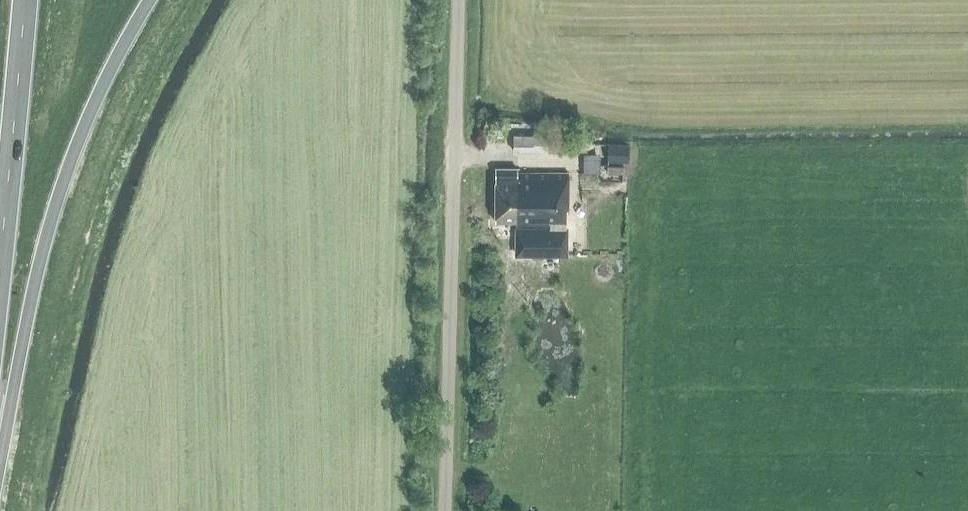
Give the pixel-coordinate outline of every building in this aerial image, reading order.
[(515,153),(550,154),(550,135),(515,134),(515,153)] [(629,147),(627,147),(610,146),(610,161),(627,162),(628,162),(629,147)] [(564,227),(564,209),(568,209),(568,175),(516,174),(517,170),(509,170),(496,169),(495,222),(517,223),(517,227),(564,227)] [(565,254),(566,231),(517,231),(517,253),(565,254)]
